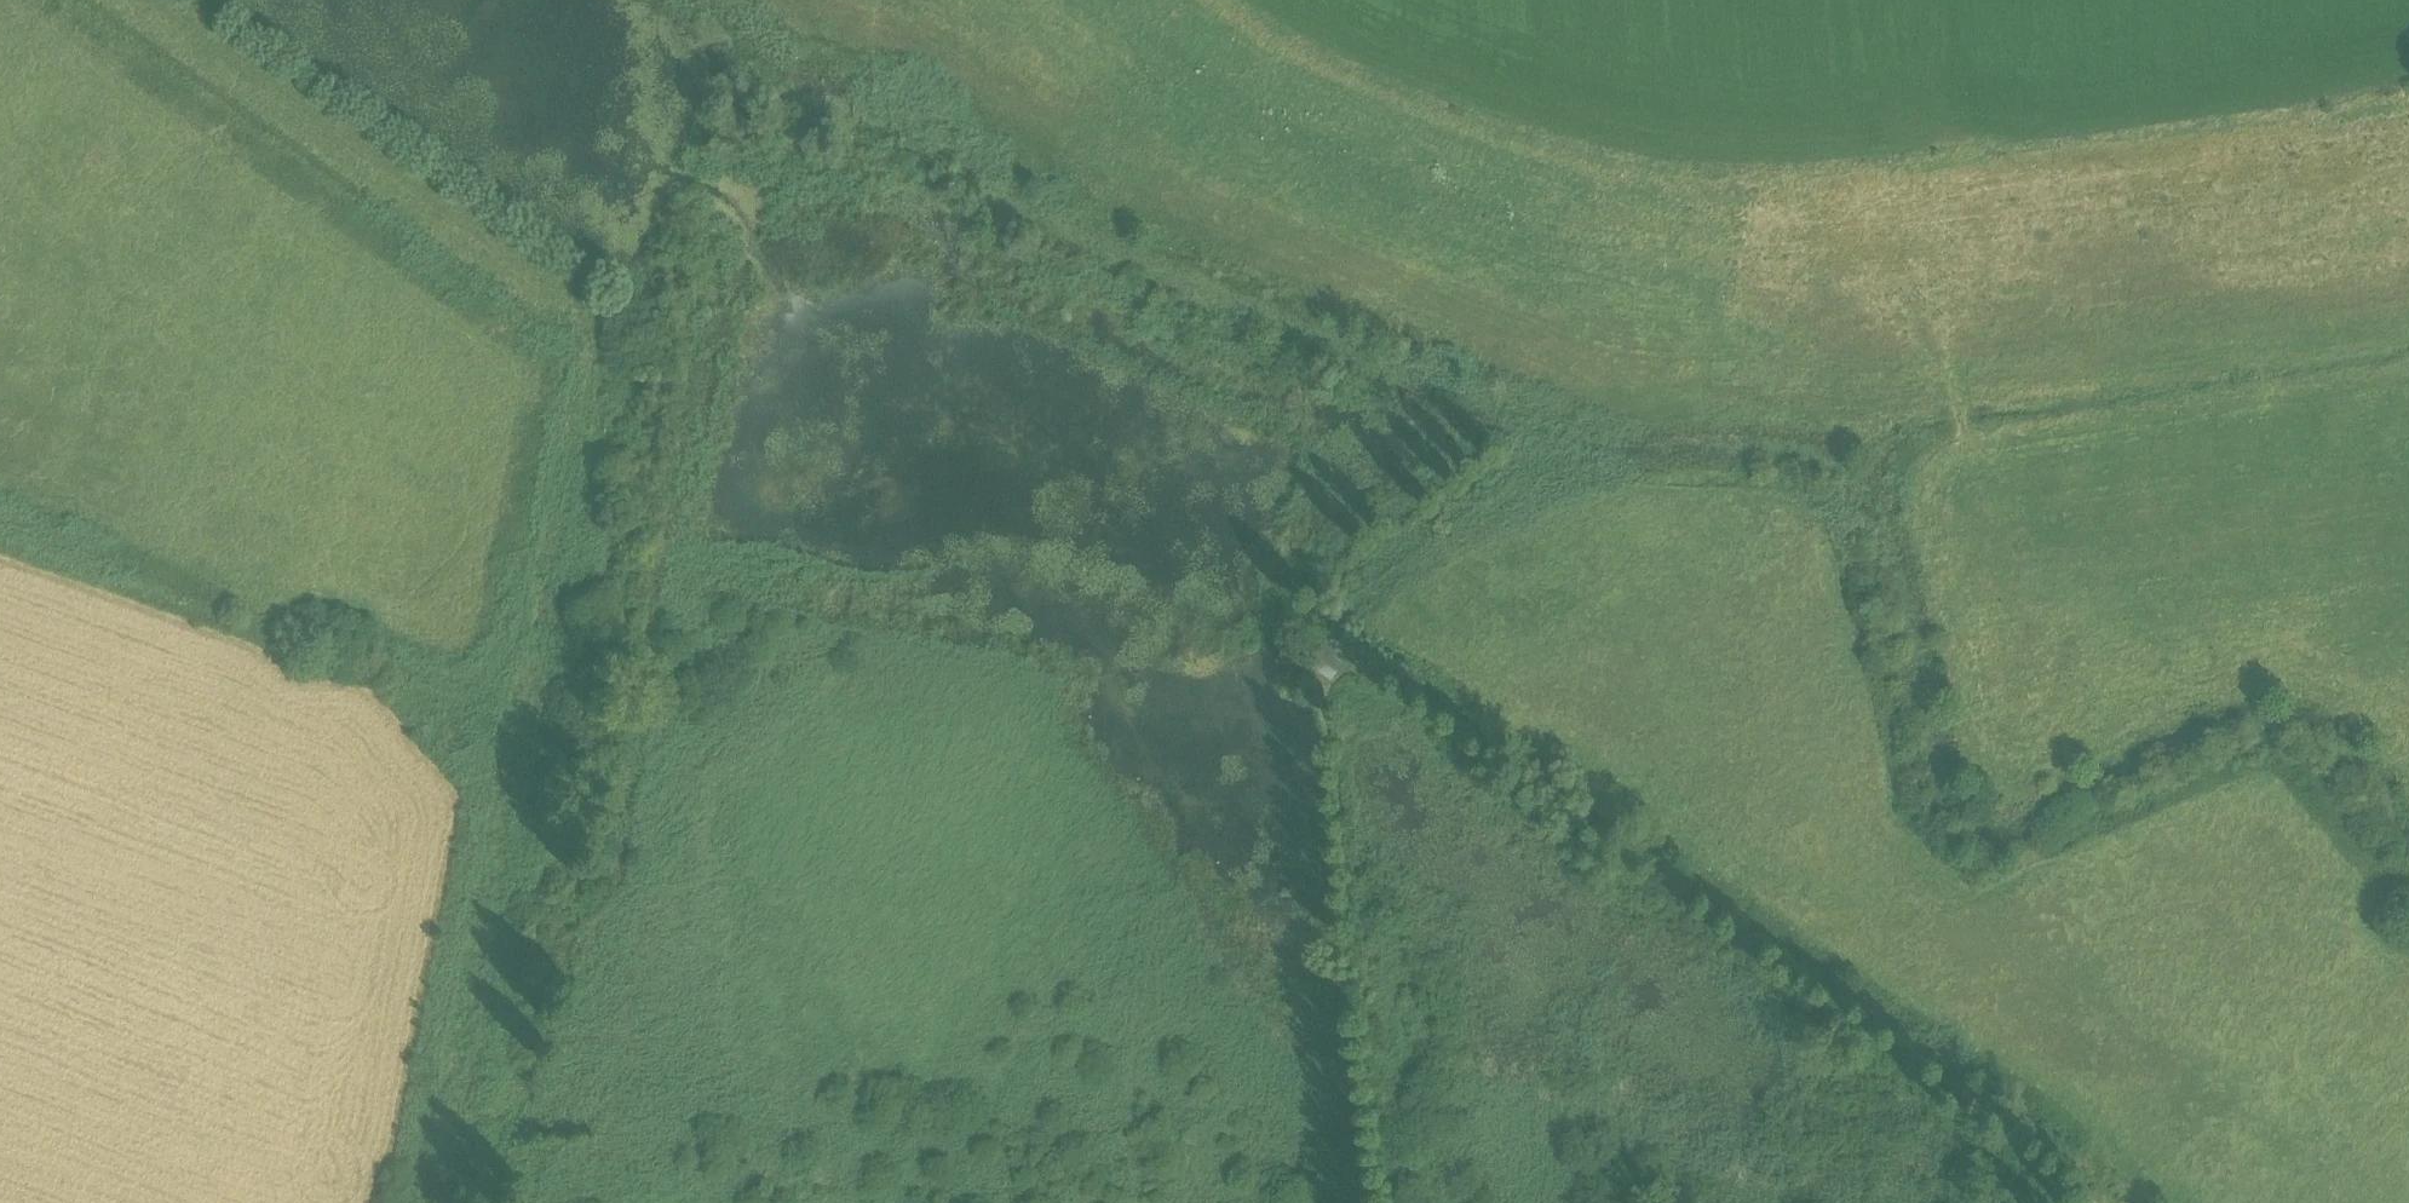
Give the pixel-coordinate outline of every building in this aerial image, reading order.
[(1345,656),(1351,647),(1335,637),(1329,644),(1327,642),(1317,656),(1324,661),(1320,669),(1329,674),(1334,667),(1340,672),(1349,659),(1345,656)]
